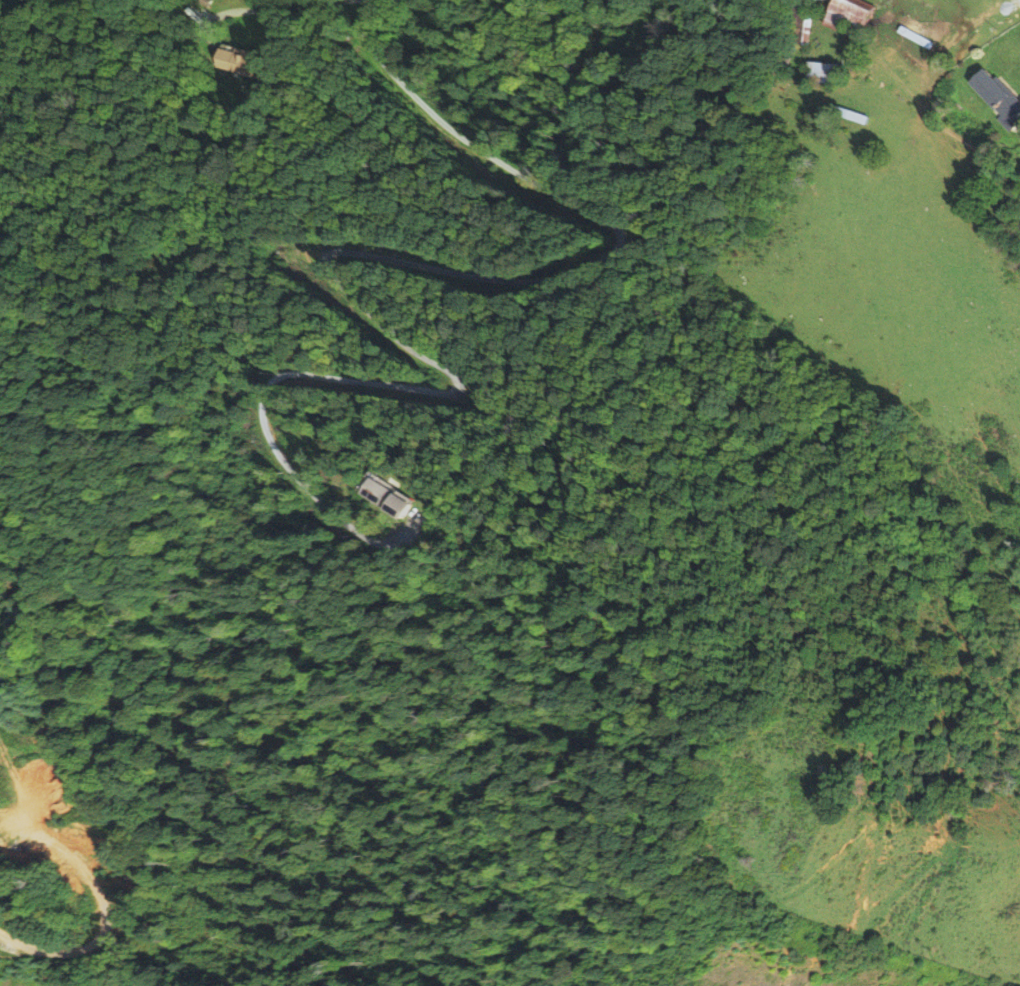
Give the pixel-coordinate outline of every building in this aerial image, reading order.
[(199,2),(209,8),(213,0),(200,0),(199,2)] [(830,12),(865,27),(874,7),(859,0),(835,0),(830,12)] [(798,7),(793,42),(809,45),(814,9),(798,7)] [(219,49),(215,66),(256,76),(261,55),(235,48),(234,53),(219,49)] [(808,62),(806,81),(841,83),(842,65),(808,62)] [(970,83),(1000,116),(996,119),(1009,132),(1019,122),(1015,117),(1019,112),(1019,102),(998,78),(994,81),(984,70),(970,83)] [(827,115),(860,126),(862,119),(830,108),(827,115)] [(379,477),(368,493),(393,509),(394,508),(407,517),(417,502),(379,477)] [(349,498),(390,522),(400,505),(359,481),(349,498)]
